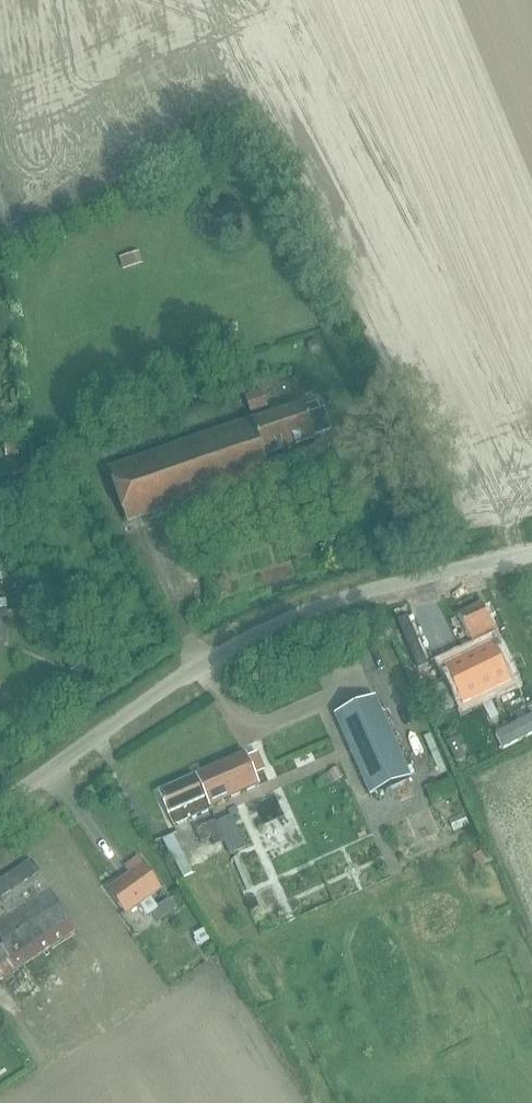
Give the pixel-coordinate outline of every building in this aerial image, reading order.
[(123,241),(123,254),(141,254),(140,240),(123,241)] [(250,415),(267,409),(261,392),(244,398),(250,415)] [(313,436),(329,431),(322,410),(318,411),(315,404),(304,408),(303,404),(250,421),(250,419),(107,468),(125,522),(269,473),(263,455),(314,438),(313,436)] [(481,603),(458,614),(472,642),(495,631),(481,603)] [(413,613),(404,617),(389,624),(400,648),(424,637),(414,615),(413,613)] [(491,643),(443,666),(462,705),(510,682),(491,643)] [(334,714),(369,795),(410,777),(374,696),(334,714)] [(495,735),(503,751),(531,736),(531,717),(495,735)] [(455,742),(446,746),(456,765),(464,761),(455,742)] [(258,784),(253,775),(263,770),(261,765),(256,754),(246,758),(244,753),(157,792),(172,826),(210,809),(209,806),(258,784)] [(194,828),(200,843),(210,838),(214,846),(223,842),(213,819),(194,828)] [(475,840),(479,852),(495,848),(492,836),(475,840)] [(122,914),(158,889),(137,859),(124,868),(129,875),(106,891),(122,914)] [(0,943),(0,975),(3,978),(14,971),(15,971),(74,932),(29,862),(0,881),(0,943)] [(154,921),(171,909),(165,900),(148,912),(154,921)] [(15,972),(7,976),(15,987),(22,983),(15,972)]
